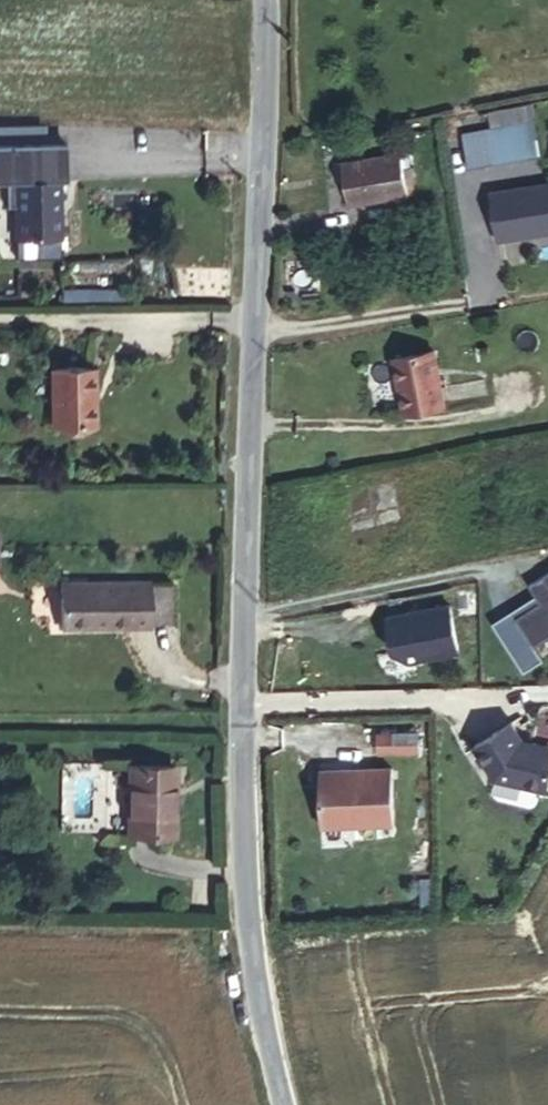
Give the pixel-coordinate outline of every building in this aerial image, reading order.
[(538,122),(521,125),(527,160),(543,158),(538,122)] [(521,125),(466,134),(472,170),(527,160),(521,125)] [(404,147),(347,157),(353,198),(411,188),(404,147)] [(76,188),(75,168),(26,170),(27,186),(18,186),(21,249),(68,247),(66,189),(76,188)] [(495,242),(547,232),(547,180),(486,191),(495,242)] [(438,349),(393,358),(403,407),(448,399),(438,349)] [(93,435),(91,378),(49,379),(50,436),(93,435)] [(528,584),(538,601),(515,615),(531,643),(547,632),(547,571),(528,584)] [(62,629),(150,631),(150,581),(63,581),(62,629)] [(169,581),(150,581),(150,626),(168,626),(169,581)] [(452,604),(384,610),(389,661),(456,655),(452,604)] [(489,777),(541,789),(547,760),(547,749),(545,744),(528,740),(527,743),(520,742),(507,721),(470,744),(489,777)] [(375,731),(376,750),(415,749),(414,730),(375,731)] [(169,828),(171,758),(120,756),(117,826),(169,828)] [(317,824),(390,823),(388,767),(315,768),(317,824)]
